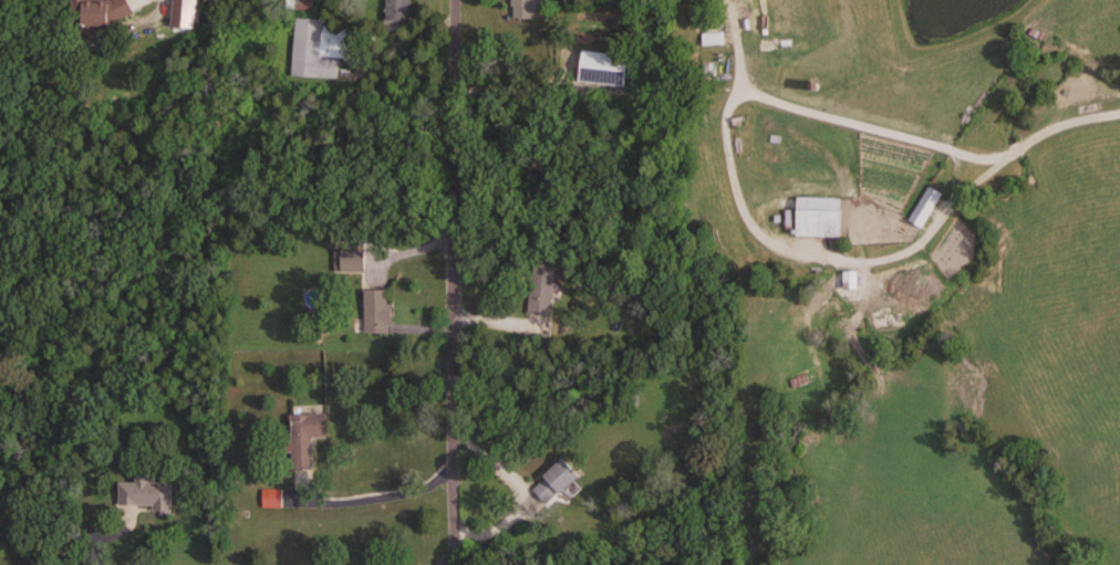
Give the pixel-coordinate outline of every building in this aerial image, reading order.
[(83,14),(94,37),(137,16),(130,0),(112,0),(83,14)] [(197,30),(197,0),(174,0),(174,30),(197,30)] [(387,27),(412,27),(411,0),(387,0),(387,27)] [(534,20),(534,4),(544,5),(544,0),(511,0),(511,20),(534,20)] [(351,27),(323,27),(323,19),(295,19),(293,78),(339,79),(339,59),(350,60),(351,27)] [(723,45),(723,34),(703,34),(703,45),(723,45)] [(624,87),(627,56),(581,52),(578,83),(624,87)] [(942,195),(929,187),(908,221),(921,229),(942,195)] [(796,199),(796,237),(840,237),(840,199),(796,199)] [(368,251),(338,251),(338,273),(368,273),(368,251)] [(552,317),(555,265),(533,264),(529,316),(552,317)] [(368,335),(394,335),(394,290),(368,290),(368,335)] [(317,470),(316,440),(330,440),(329,407),(293,408),(294,470),(317,470)] [(531,488),(548,506),(578,477),(561,459),(531,488)] [(174,515),(174,476),(138,476),(138,484),(121,484),(121,509),(156,509),(156,514),(174,515)]
